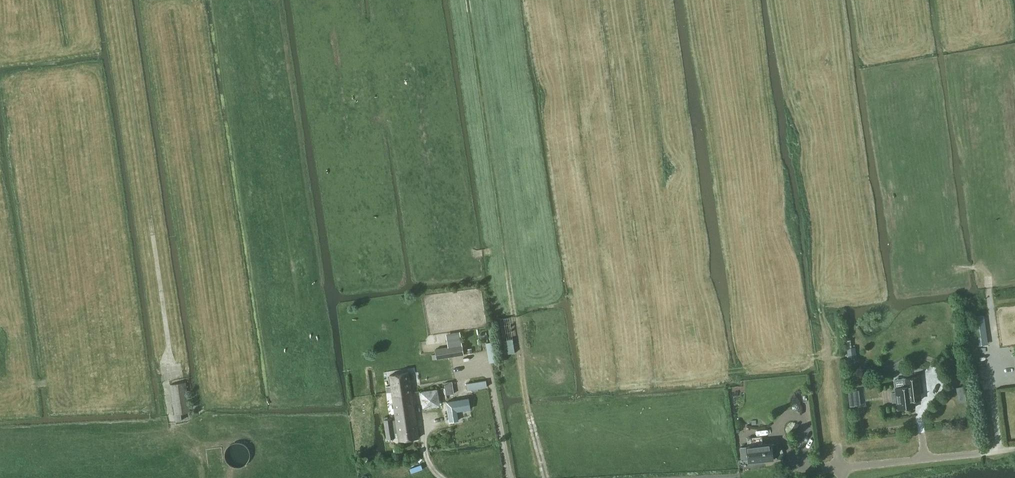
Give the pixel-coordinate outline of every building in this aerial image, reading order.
[(510,316),(500,318),(506,353),(515,352),(510,316)] [(981,323),(985,322),(984,316),(972,317),(974,336),(982,335),(981,323)] [(449,347),(436,349),(437,358),(464,354),(462,344),(460,331),(446,334),(449,347)] [(487,343),(490,362),(497,361),(494,342),(487,343)] [(855,347),(846,348),(848,359),(856,358),(855,347)] [(399,437),(399,441),(418,438),(409,372),(390,375),(391,387),(385,388),(386,393),(392,392),(397,427),(393,427),(392,419),(384,420),(387,440),(395,439),(395,437),(399,437)] [(895,393),(891,394),(892,403),(896,402),(897,410),(914,408),(913,401),(920,400),(917,377),(904,379),(905,387),(895,388),(895,393)] [(467,390),(487,387),(486,380),(466,384),(467,390)] [(444,383),(446,395),(454,393),(452,381),(444,383)] [(181,413),(190,412),(186,382),(170,384),(175,421),(182,420),(181,413)] [(858,390),(848,391),(849,406),(859,405),(858,390)] [(470,409),(468,398),(446,402),(450,421),(458,420),(456,411),(470,409)] [(773,459),(771,443),(747,446),(740,447),(742,459),(748,458),(749,462),(773,459)]
